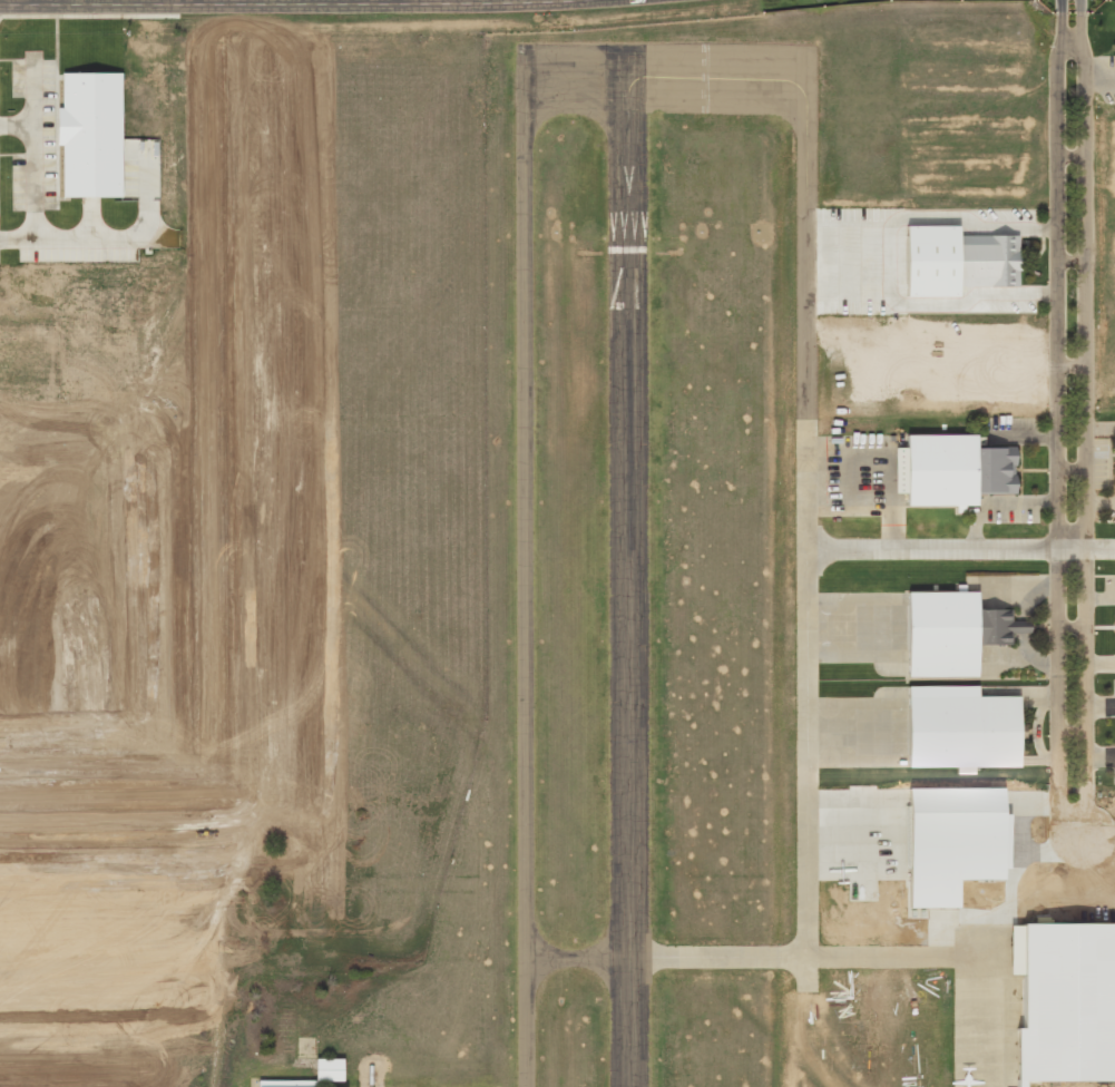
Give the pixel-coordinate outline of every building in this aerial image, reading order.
[(122,73),(62,73),(62,107),(57,107),(58,145),(63,145),(63,197),(122,197),(122,73)] [(1018,287),(1018,235),(958,235),(958,226),(905,226),(905,297),(958,297),(958,287),(1018,287)] [(906,506),(956,506),(956,512),(964,512),(964,505),(976,505),(976,493),(1015,493),(1015,447),(976,448),(976,435),(906,435),(906,506)] [(977,676),(977,645),(1011,645),(1011,633),(1029,633),(1029,621),(1011,621),(1011,609),(976,609),(976,591),(906,592),(907,677),(977,676)] [(1018,767),(1018,696),(977,696),(977,686),(907,686),(907,710),(895,710),(895,755),(907,755),(907,768),(956,768),(956,774),(974,774),(974,767),(1018,767)] [(1022,924),(1021,1028),(1016,1028),(1016,1086),(1023,1086),(1023,1081),(1114,1081),(1114,924),(1022,924)] [(343,1081),(343,1059),(316,1058),(316,1081),(343,1081)]
